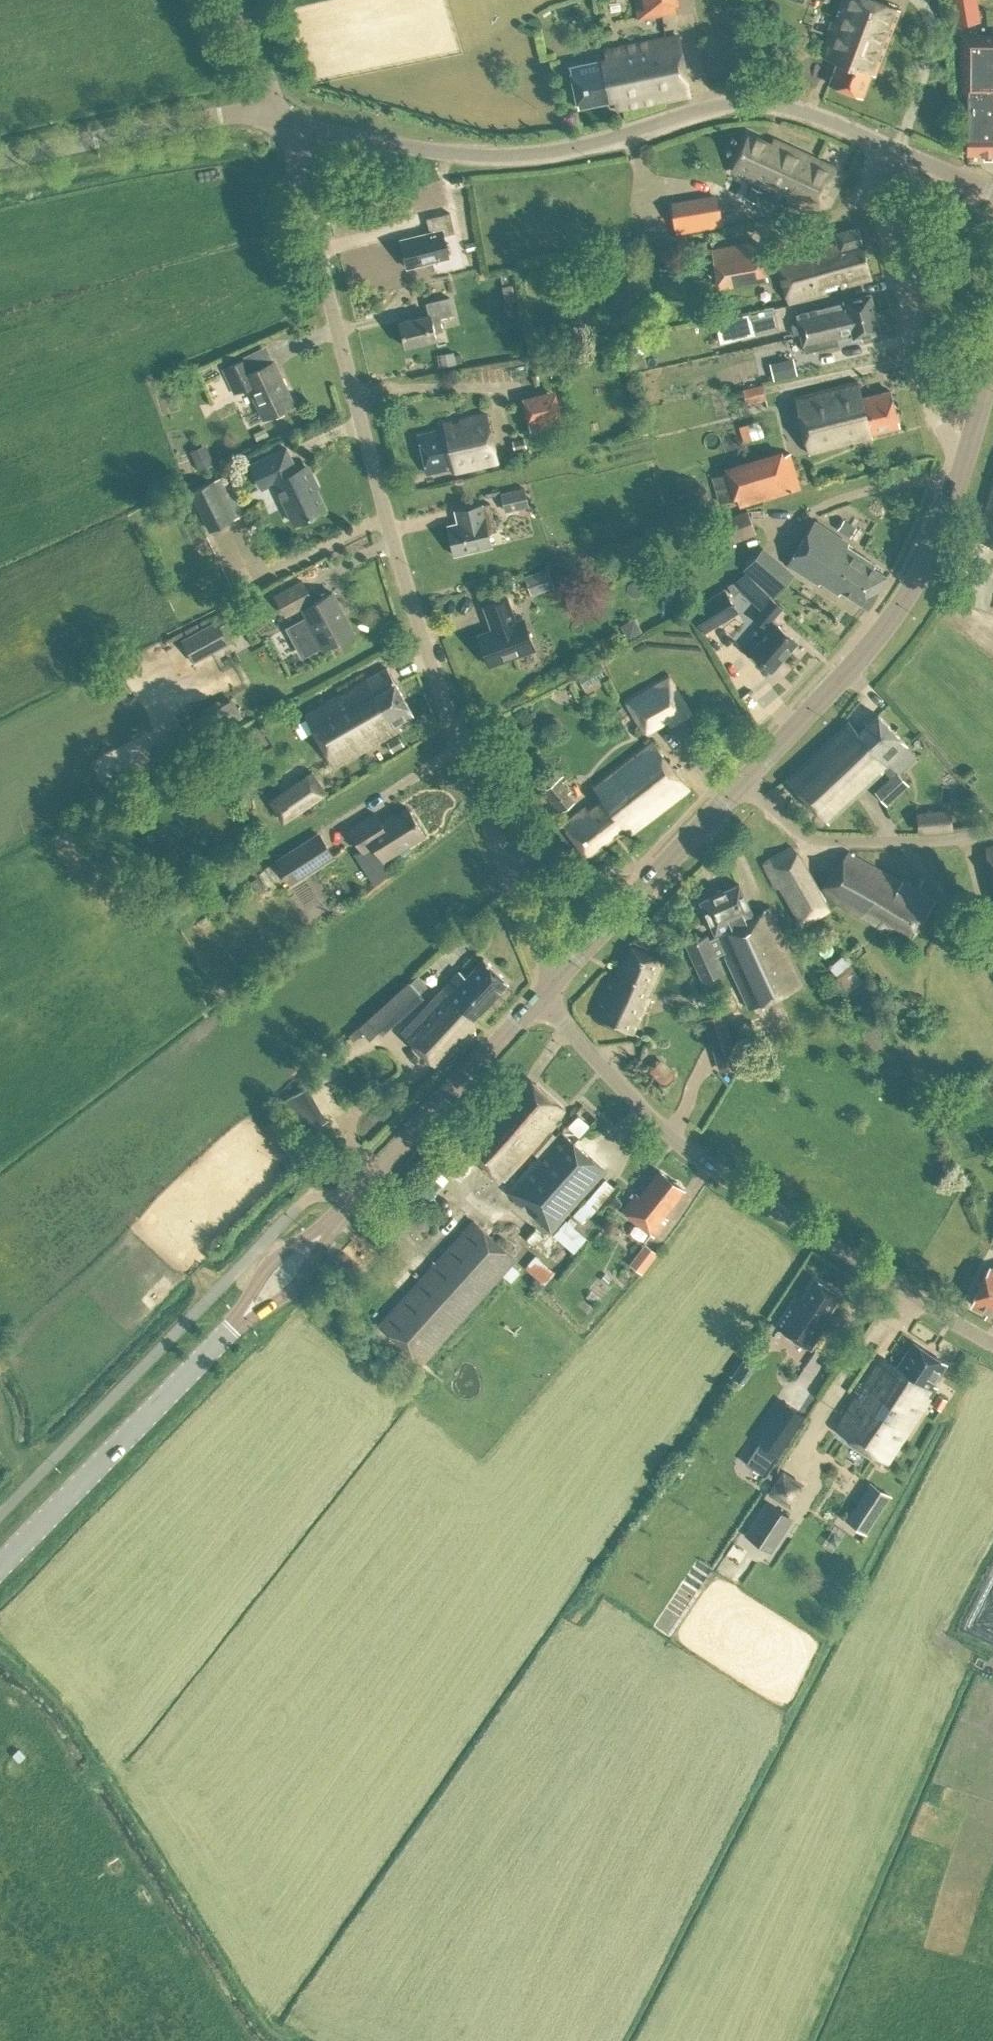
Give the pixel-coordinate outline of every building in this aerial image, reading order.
[(638,19),(677,12),(675,0),(635,0),(638,19)] [(876,0),(841,0),(820,54),(837,60),(829,83),(862,96),(871,73),(875,75),(900,9),(876,0)] [(955,24),(980,20),(976,0),(951,0),(955,24)] [(607,58),(570,66),(578,107),(615,99),(617,108),(689,95),(678,35),(605,50),(607,58)] [(967,153),(983,153),(983,158),(992,158),(992,153),(992,35),(960,35),(960,116),(967,116),(967,153)] [(770,145),(747,134),(731,170),(766,186),(767,184),(774,187),(773,189),(782,194),(783,192),(787,193),(786,195),(817,210),(835,168),(773,139),(770,145)] [(760,189),(751,186),(747,198),(756,201),(760,189)] [(718,198),(671,205),(675,233),(723,225),(718,198)] [(430,232),(400,239),(407,267),(449,257),(451,266),(459,264),(454,244),(446,247),(443,235),(455,232),(450,212),(426,218),(430,232)] [(871,278),(858,226),(835,232),(838,242),(813,249),(815,256),(804,258),(802,251),(788,255),(790,259),(778,262),(788,301),(837,287),(837,284),(840,283),(841,287),(871,278)] [(686,242),(688,254),(708,251),(706,239),(686,242)] [(765,283),(757,239),(712,247),(720,291),(765,283)] [(514,299),(512,284),(501,286),(504,301),(514,299)] [(792,324),(794,333),(800,332),(799,329),(836,319),(837,321),(842,319),(842,317),(848,315),(848,318),(874,312),(869,294),(845,300),(845,301),(796,313),(798,322),(792,324)] [(429,314),(399,321),(405,346),(436,338),(435,331),(442,329),(439,317),(453,314),(449,297),(426,302),(429,314)] [(751,318),(755,332),(778,326),(775,312),(751,318)] [(794,333),(784,336),(788,354),(805,350),(805,351),(838,343),(836,338),(853,334),(853,336),(878,330),(874,312),(848,318),(848,315),(842,317),(842,319),(837,321),(836,319),(799,329),(800,332),(794,333)] [(437,354),(439,367),(456,364),(454,351),(437,354)] [(251,371),(245,358),(223,368),(235,393),(249,386),(264,418),(294,404),(273,360),(251,371)] [(797,373),(794,361),(781,364),(784,376),(797,373)] [(862,397),(857,380),(794,396),(809,453),(872,437),(871,433),(899,426),(898,422),(900,422),(898,412),(896,413),(890,390),(862,397)] [(742,388),(746,402),(766,397),(762,383),(742,388)] [(522,397),(530,430),(562,422),(554,389),(522,397)] [(442,429),(418,434),(420,444),(421,444),(427,473),(451,467),(452,472),(498,461),(486,413),(460,419),(461,422),(451,424),(450,421),(440,424),(442,429)] [(751,438),(746,423),(739,426),(744,440),(751,438)] [(512,440),(514,448),(525,445),(523,438),(512,440)] [(214,463),(206,444),(190,450),(198,470),(214,463)] [(297,470),(286,447),(251,464),(262,488),(275,482),(294,523),(325,508),(316,488),(320,486),(309,464),(297,470)] [(719,501),(736,496),(739,506),(801,488),(790,452),(782,454),(780,449),(723,465),(726,474),(712,477),(719,501)] [(190,492),(209,531),(246,513),(226,474),(190,492)] [(500,492),(505,511),(528,506),(524,487),(500,492)] [(490,503),(455,511),(458,522),(447,525),(454,554),(491,546),(488,532),(496,530),(490,503)] [(726,516),(735,541),(755,534),(746,509),(726,516)] [(856,527),(843,519),(838,528),(850,536),(856,527)] [(849,543),(814,520),(787,563),(819,584),(820,581),(839,593),(841,589),(867,607),(877,591),(876,590),(886,575),(873,567),(875,563),(847,545),(849,543)] [(620,544),(625,558),(649,550),(644,536),(620,544)] [(524,575),(531,594),(554,586),(547,567),(524,575)] [(301,606),(306,615),(289,625),(305,655),(323,646),(324,648),(354,632),(332,592),(314,601),(302,580),(275,594),(286,614),(301,606)] [(735,609),(724,590),(692,610),(703,628),(735,609)] [(516,620),(507,597),(484,606),(492,629),(478,634),(482,646),(480,647),(479,651),(482,658),(485,660),(487,659),(489,665),(534,649),(523,617),(516,620)] [(781,607),(771,599),(755,618),(769,630),(750,652),(771,670),(797,641),(770,619),(781,607)] [(228,643),(216,620),(181,639),(194,662),(228,643)] [(604,676),(598,665),(577,676),(583,687),(604,676)] [(414,715),(387,667),(305,713),(335,766),(401,728),(399,724),(414,715)] [(691,711),(668,672),(625,699),(643,732),(666,718),(670,724),(691,711)] [(215,726),(243,711),(234,694),(206,709),(215,726)] [(859,731),(848,720),(786,778),(828,822),(884,770),(890,776),(875,790),(887,804),(908,784),(888,761),(907,744),(878,714),(859,731)] [(404,744),(399,735),(387,742),(392,750),(404,744)] [(688,788),(651,740),(593,785),(604,799),(589,810),(587,807),(563,824),(585,853),(623,825),(629,833),(688,788)] [(312,771),(270,799),(284,820),(326,792),(312,771)] [(565,779),(562,775),(543,790),(559,811),(573,802),(566,793),(569,791),(561,782),(565,779)] [(387,863),(384,859),(424,834),(407,806),(381,822),(375,812),(349,828),(362,850),(355,854),(368,875),(387,863)] [(952,828),(951,810),(917,812),(918,830),(952,828)] [(277,861),(290,881),(332,855),(320,834),(277,861)] [(830,910),(792,846),(763,862),(776,887),(779,885),(803,926),(830,910)] [(901,881),(848,851),(820,890),(880,931),(878,933),(885,937),(892,926),(912,935),(934,900),(902,880),(901,881)] [(804,982),(769,906),(753,914),(739,883),(700,900),(716,935),(701,942),(699,937),(686,943),(702,980),(723,971),(716,955),(723,951),(749,1007),(804,982)] [(662,959),(630,945),(616,977),(610,974),(592,1016),(632,1033),(649,996),(646,995),(662,959)] [(845,952),(830,965),(839,975),(854,962),(845,952)] [(508,980),(483,957),(465,976),(459,970),(401,1031),(440,1068),(475,1031),(473,1017),(508,980)] [(419,993),(409,981),(359,1027),(370,1038),(419,993)] [(429,990),(401,1021),(406,1025),(434,994),(429,990)] [(564,1108),(522,1069),(459,1138),(504,1179),(531,1149),(537,1155),(506,1191),(537,1218),(549,1206),(562,1217),(605,1169),(561,1130),(556,1135),(549,1129),(556,1121),(557,1122),(561,1118),(558,1114),(564,1108)] [(304,1088),(285,1099),(291,1110),(311,1100),(304,1088)] [(585,1111),(574,1119),(583,1130),(594,1122),(585,1111)] [(672,1180),(659,1169),(639,1194),(636,1192),(622,1210),(653,1234),(667,1217),(664,1214),(684,1189),(681,1187),(680,1183),(677,1181),(672,1180)] [(605,1178),(573,1214),(581,1221),(590,1212),(592,1213),(615,1187),(605,1178)] [(586,1237),(573,1225),(577,1221),(571,1216),(567,1220),(565,1219),(553,1233),(573,1251),(586,1237)] [(511,1263),(515,1258),(473,1220),(380,1323),(422,1361),(503,1272),(511,1280),(519,1271),(511,1263)] [(629,1262),(642,1272),(657,1252),(644,1243),(629,1262)] [(526,1266),(546,1281),(554,1271),(535,1255),(526,1266)] [(989,1265),(971,1303),(987,1311),(984,1315),(992,1319),(992,1267),(989,1265)] [(829,1287),(814,1277),(802,1296),(799,1293),(778,1325),(811,1347),(825,1325),(822,1323),(840,1294),(837,1292),(836,1289),(832,1286),(829,1287)] [(946,1363),(913,1341),(897,1365),(883,1356),(864,1384),(868,1387),(861,1399),(856,1396),(835,1428),(886,1461),(936,1385),(932,1383),(946,1363)] [(946,1398),(939,1394),(932,1404),(939,1408),(946,1398)] [(785,1401),(745,1461),(766,1475),(806,1415),(785,1401)] [(796,1502),(811,1479),(788,1465),(774,1489),(796,1502)] [(890,1495),(870,1481),(845,1518),(866,1532),(890,1495)] [(745,1533),(768,1547),(789,1515),(767,1500),(745,1533)]
